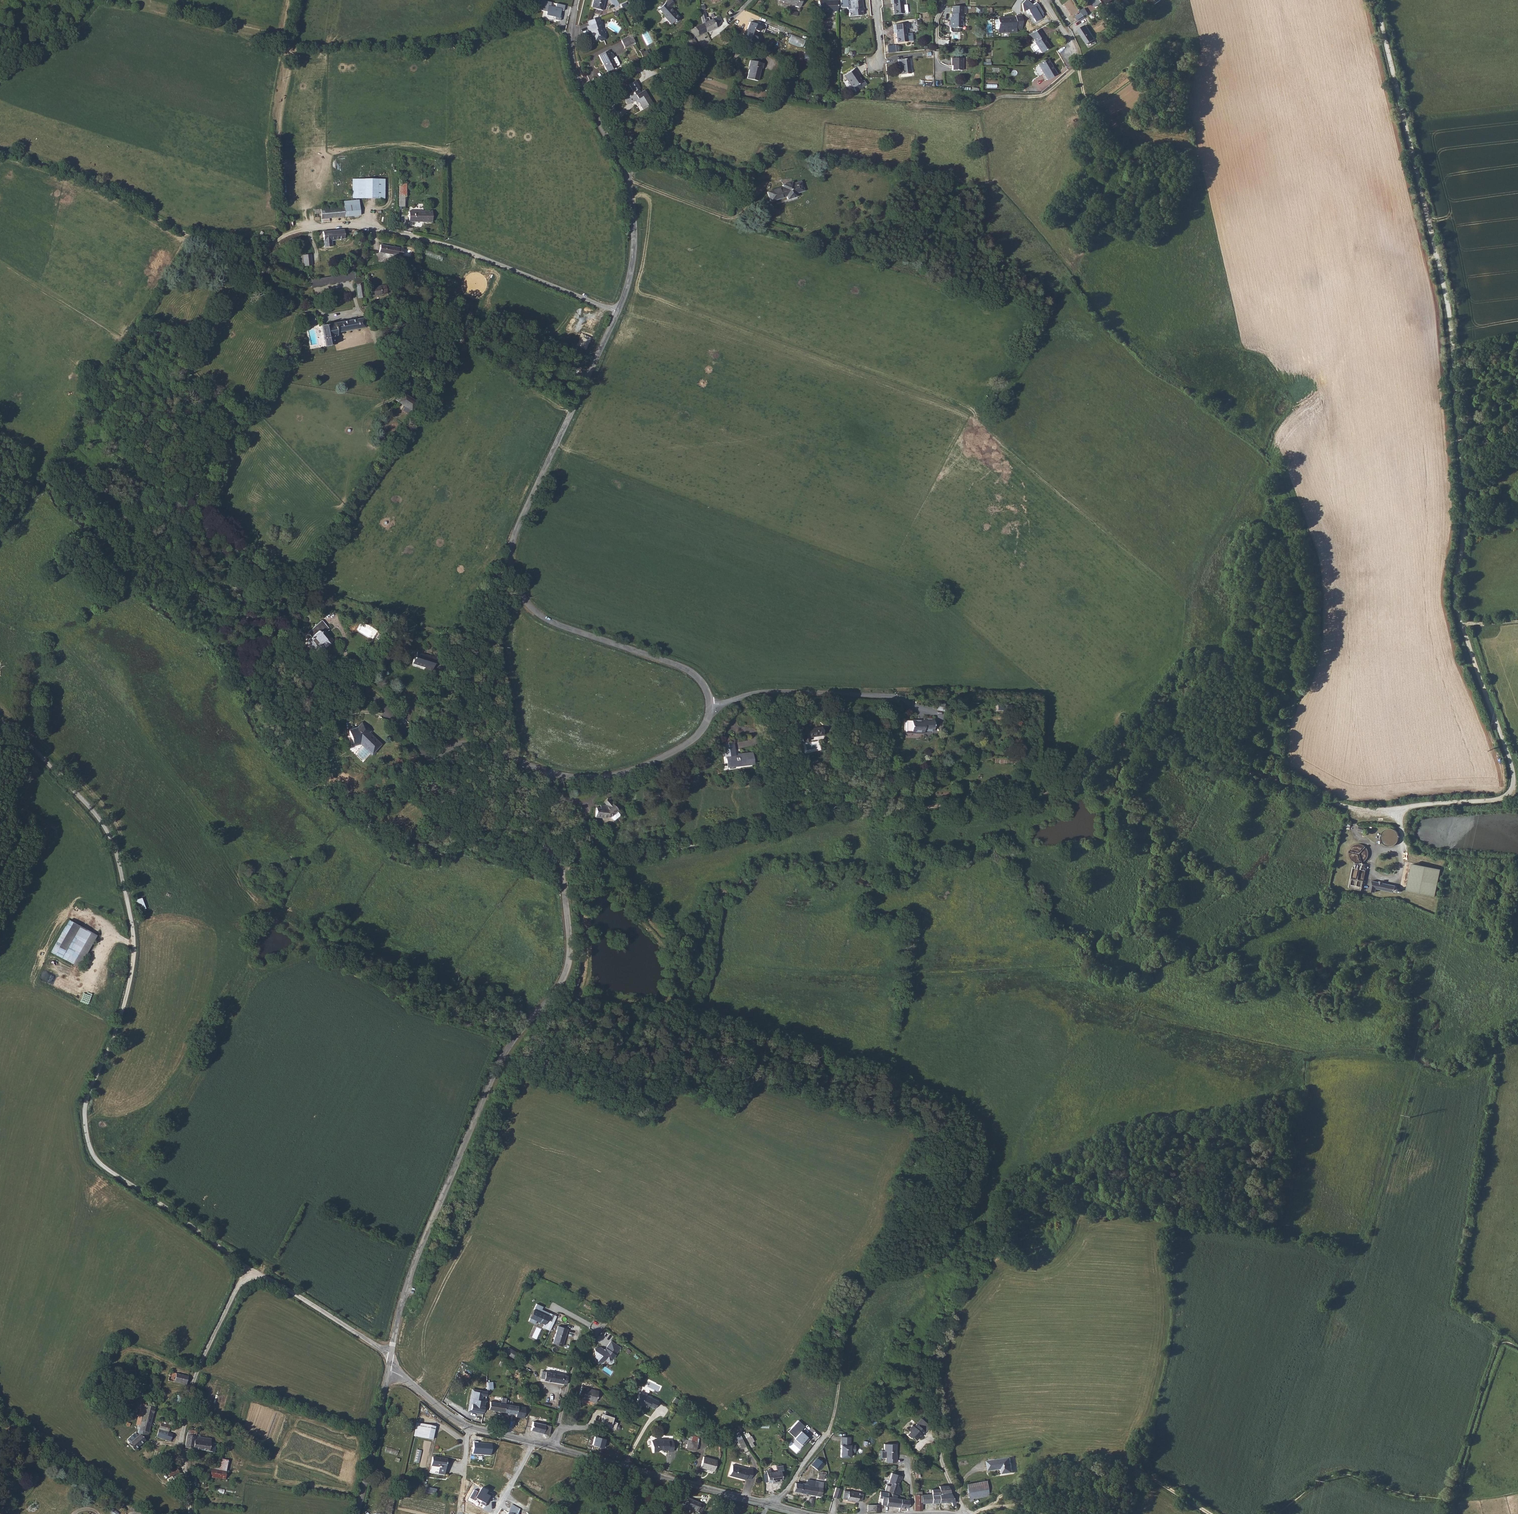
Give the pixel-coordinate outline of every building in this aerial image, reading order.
[(592,7),(604,9),(605,0),(593,0),(592,7)] [(672,25),(675,22),(677,22),(681,18),(672,8),(676,5),(671,0),(670,0),(660,10),(665,16),(665,17),(672,25)] [(861,1),(854,2),(854,0),(849,0),(849,2),(847,2),(847,0),(840,0),(841,9),(847,9),(847,11),(849,11),(849,18),(862,17),(861,12),(863,12),(863,9),(861,9),(861,1)] [(890,3),(892,3),(893,14),(904,13),(903,0),(890,0),(890,3)] [(1022,4),(1023,12),(1029,9),(1035,21),(1044,16),(1037,3),(1032,5),(1027,0),(1025,0),(1022,4)] [(545,16),(560,19),(562,11),(564,11),(565,6),(541,1),(539,11),(546,12),(545,16)] [(837,13),(837,2),(819,2),(820,13),(837,13)] [(966,14),(966,6),(960,6),(952,6),(952,13),(950,13),(950,17),(951,17),(951,20),(950,20),(950,28),(950,32),(958,32),(958,28),(961,28),(962,14),(966,14)] [(1085,17),(1086,19),(1090,16),(1085,9),(1081,12),(1083,14),(1085,17)] [(705,25),(709,32),(716,29),(719,30),(720,28),(719,26),(725,21),(722,15),(710,21),(705,24),(705,25)] [(1016,17),(996,16),(996,19),(994,19),(993,27),(996,27),(996,31),(1015,32),(1015,29),(1022,29),(1023,16),(1016,15),(1016,17)] [(590,24),(588,24),(590,30),(591,30),(593,39),(596,38),(598,38),(600,39),(604,38),(605,35),(604,33),(603,32),(602,31),(601,27),(602,25),(602,23),(603,22),(603,20),(601,21),(599,16),(589,18),(590,24)] [(905,22),(891,23),(891,32),(894,32),(894,42),(906,41),(905,22)] [(692,30),(693,32),(695,37),(700,36),(709,32),(705,25),(705,24),(692,30)] [(764,29),(752,25),(746,41),(750,42),(750,44),(757,47),(759,42),(757,40),(759,35),(762,34),(764,29)] [(1086,26),(1079,31),(1081,35),(1082,35),(1089,45),(1096,41),(1086,26)] [(1047,40),(1041,29),(1031,34),(1033,39),(1035,38),(1037,41),(1036,42),(1042,53),(1050,48),(1046,40),(1047,40)] [(621,39),(624,46),(635,41),(633,36),(631,34),(621,39)] [(690,41),(695,54),(702,51),(697,38),(695,38),(694,39),(690,41)] [(615,64),(618,63),(618,61),(615,54),(614,55),(612,52),(610,52),(608,48),(598,53),(606,69),(615,65),(615,64)] [(639,50),(642,57),(649,54),(647,49),(643,51),(642,48),(639,50)] [(910,58),(897,58),(898,63),(899,63),(900,75),(911,74),(910,58)] [(963,58),(951,58),(951,65),(951,66),(951,70),(963,70),(963,58)] [(1044,81),(1055,76),(1047,60),(1036,65),(1037,66),(1033,68),(1038,77),(1042,76),(1044,81)] [(758,71),(760,65),(752,63),(750,69),(751,69),(748,81),(758,84),(762,72),(758,71)] [(855,68),(845,75),(853,87),(854,87),(857,91),(862,87),(860,83),(863,81),(859,74),(858,73),(855,68)] [(641,107),(652,101),(645,88),(640,90),(638,87),(640,86),(636,78),(629,82),(634,92),(630,94),(629,92),(623,96),(626,102),(632,99),(637,101),(641,107)] [(352,179),(352,199),(385,199),(385,179),(352,179)] [(798,194),(804,192),(801,182),(794,184),(794,182),(783,185),(783,188),(768,192),(771,202),(787,198),(787,200),(799,196),(798,194)] [(398,184),(398,197),(405,196),(406,196),(406,184),(398,184)] [(344,202),(344,207),(345,216),(360,215),(359,200),(344,202)] [(344,207),(315,210),(316,218),(320,217),(321,219),(345,216),(344,207)] [(409,222),(432,222),(432,212),(409,211),(409,222)] [(343,229),(323,232),(324,240),(332,240),(344,238),(343,229)] [(332,240),(324,240),(325,248),(333,247),(332,240)] [(398,254),(402,255),(403,248),(381,245),(380,253),(398,255),(398,254)] [(364,298),(362,286),(362,283),(355,284),(358,299),(364,298)] [(375,294),(384,293),(383,286),(373,288),(375,294)] [(314,316),(310,316),(303,317),(303,318),(304,325),(315,323),(314,316)] [(363,329),(361,317),(319,325),(323,346),(332,344),(330,335),(333,334),(363,329)] [(400,392),(395,402),(411,409),(415,399),(400,392)] [(321,619),(306,631),(310,636),(305,640),(314,650),(319,646),(322,650),(333,641),(326,633),(330,630),(321,619)] [(421,670),(429,673),(431,667),(433,667),(436,659),(428,656),(428,658),(415,654),(413,659),(412,658),(410,664),(422,668),(421,670)] [(923,719),(906,718),(906,730),(923,730),(923,728),(933,729),(933,717),(923,717),(923,719)] [(370,755),(379,745),(367,733),(368,732),(360,724),(355,730),(347,733),(353,747),(359,744),(370,755)] [(807,727),(800,728),(801,737),(802,737),(803,741),(808,740),(807,736),(816,734),(816,737),(823,735),(821,727),(808,730),(807,727)] [(734,763),(735,767),(755,764),(753,753),(736,755),(735,745),(724,746),(725,757),(730,757),(731,763),(734,763)] [(599,809),(594,809),(593,818),(606,819),(606,817),(609,817),(610,817),(613,820),(614,820),(619,816),(619,814),(617,811),(618,810),(608,798),(604,801),(604,804),(603,806),(601,807),(599,806),(599,809)] [(1398,839),(1398,838),(1398,836),(1398,835),(1397,833),(1397,832),(1396,831),(1394,830),(1393,829),(1392,829),(1390,828),(1388,828),(1387,829),(1385,829),(1384,830),(1383,831),(1382,833),(1381,834),(1380,836),(1380,838),(1380,839),(1381,841),(1382,842),(1383,844),(1384,845),(1385,846),(1387,846),(1388,847),(1390,847),(1392,846),(1393,846),(1394,845),(1396,844),(1396,843),(1397,842),(1398,840),(1398,839)] [(1368,855),(1368,854),(1368,852),(1368,850),(1367,849),(1366,848),(1365,846),(1364,845),(1362,845),(1361,844),(1359,844),(1357,844),(1356,844),(1354,845),(1353,846),(1351,847),(1350,848),(1349,850),(1349,852),(1349,853),(1349,855),(1349,857),(1350,859),(1351,860),(1353,861),(1354,862),(1356,863),(1357,863),(1359,863),(1361,863),(1362,862),(1364,862),(1365,861),(1366,859),(1367,858),(1368,857),(1368,855)] [(1394,861),(1394,860),(1394,859),(1394,857),(1393,856),(1392,855),(1392,854),(1390,853),(1389,853),(1388,852),(1387,852),(1385,852),(1384,852),(1383,853),(1382,854),(1380,855),(1380,856),(1379,857),(1379,858),(1378,860),(1379,861),(1379,863),(1380,864),(1381,865),(1382,866),(1383,867),(1384,867),(1385,867),(1387,867),(1388,867),(1389,867),(1390,866),(1391,865),(1392,865),(1393,863),(1393,862),(1394,861)] [(1408,890),(1436,895),(1442,868),(1413,863),(1408,890)] [(1353,879),(1365,879),(1365,868),(1353,868),(1353,879)] [(1373,880),(1370,890),(1376,892),(1377,888),(1395,892),(1397,885),(1373,880)] [(141,898),(134,900),(137,911),(145,909),(141,898)] [(96,938),(70,920),(50,951),(76,968),(96,938)] [(579,979),(573,977),(570,985),(577,987),(579,979)] [(536,1303),(528,1321),(534,1324),(536,1321),(544,1324),(543,1327),(550,1330),(557,1316),(542,1309),(543,1306),(536,1303)] [(567,1329),(558,1326),(552,1343),(562,1346),(567,1329)] [(620,1348),(611,1342),(605,1349),(604,1350),(603,1350),(601,1348),(595,1349),(596,1357),(595,1358),(596,1362),(599,1363),(602,1363),(603,1361),(612,1359),(620,1348)] [(508,1354),(514,1358),(518,1353),(512,1349),(508,1354)] [(554,1382),(555,1373),(541,1371),(540,1379),(544,1379),(543,1380),(554,1382)] [(186,1385),(188,1377),(170,1372),(168,1381),(186,1385)] [(566,1384),(568,1375),(555,1373),(554,1382),(566,1384)] [(583,1397),(583,1398),(595,1402),(598,1392),(580,1386),(578,1396),(583,1397)] [(483,1414),(486,1397),(487,1391),(471,1388),(467,1412),(483,1414)] [(149,1396),(157,1399),(159,1392),(150,1390),(149,1396)] [(659,1401),(640,1392),(639,1396),(639,1398),(637,1403),(641,1405),(641,1404),(644,1405),(644,1406),(648,1408),(649,1406),(656,1408),(659,1401)] [(155,1406),(157,1399),(149,1396),(147,1404),(155,1406)] [(494,1399),(486,1397),(484,1408),(492,1410),(493,1400),(494,1399)] [(520,1410),(525,1410),(525,1406),(493,1400),(492,1410),(519,1414),(520,1410)] [(787,1408),(780,1414),(783,1417),(789,1411),(787,1408)] [(143,1420),(151,1422),(154,1413),(145,1411),(141,1410),(140,1413),(145,1414),(143,1420)] [(611,1421),(614,1414),(605,1410),(603,1414),(602,1413),(600,1419),(601,1419),(600,1423),(606,1426),(606,1427),(613,1430),(616,1424),(611,1421)] [(149,1432),(151,1422),(143,1420),(145,1414),(140,1413),(138,1423),(142,1424),(141,1430),(149,1432)] [(925,1433),(932,1426),(924,1418),(919,1422),(923,1426),(920,1429),(925,1433)] [(171,1425),(161,1421),(159,1428),(169,1431),(171,1425)] [(804,1426),(798,1421),(788,1431),(794,1437),(792,1438),(799,1444),(806,1437),(799,1431),(804,1426)] [(544,1432),(550,1433),(552,1426),(534,1422),(532,1429),(544,1432)] [(915,1423),(910,1428),(912,1429),(908,1433),(912,1437),(913,1435),(916,1439),(919,1436),(920,1438),(925,1433),(920,1429),(923,1426),(919,1422),(917,1425),(915,1423)] [(420,1423),(418,1436),(433,1438),(436,1425),(420,1423)] [(169,1431),(159,1428),(157,1434),(167,1438),(171,1439),(173,1433),(169,1431)] [(196,1437),(197,1431),(187,1430),(187,1434),(185,1448),(214,1452),(215,1444),(210,1443),(211,1439),(196,1437)] [(146,1437),(141,1431),(129,1441),(135,1447),(146,1437)] [(749,1432),(745,1434),(750,1443),(754,1441),(749,1432)] [(594,1435),(592,1444),(603,1448),(605,1439),(594,1435)] [(747,1443),(743,1435),(739,1437),(743,1445),(747,1443)] [(835,1438),(836,1442),(843,1440),(844,1444),(846,1444),(844,1436),(835,1438)] [(662,1439),(652,1440),(654,1452),(660,1451),(659,1449),(661,1449),(661,1450),(668,1450),(669,1450),(673,1451),(673,1440),(665,1440),(665,1439),(662,1439)] [(692,1439),(690,1446),(700,1450),(702,1442),(692,1439)] [(843,1440),(836,1442),(840,1457),(849,1455),(848,1450),(853,1449),(851,1442),(846,1444),(844,1444),(843,1440)] [(472,1454),(491,1456),(492,1444),(473,1442),(472,1454)] [(885,1462),(896,1462),(896,1454),(895,1454),(895,1444),(884,1443),(883,1450),(885,1450),(885,1462)] [(527,1448),(520,1445),(516,1455),(523,1458),(527,1448)] [(449,1456),(443,1455),(442,1457),(434,1456),(432,1471),(446,1473),(449,1456)] [(701,1467),(715,1471),(718,1460),(704,1456),(701,1467)] [(811,1464),(819,1470),(824,1463),(817,1457),(811,1464)] [(1013,1457),(990,1460),(991,1470),(1001,1469),(1001,1468),(1004,1467),(1005,1474),(1015,1472),(1013,1457)] [(740,1474),(740,1476),(749,1478),(749,1477),(754,1478),(757,1468),(752,1466),(751,1468),(736,1463),(734,1473),(740,1474)] [(771,1469),(767,1470),(768,1481),(772,1481),(772,1482),(777,1482),(777,1480),(782,1480),(781,1470),(784,1470),(784,1465),(777,1465),(778,1470),(771,1471),(771,1469)] [(209,1478),(225,1481),(226,1472),(210,1470),(209,1478)] [(901,1480),(902,1476),(892,1472),(888,1482),(897,1485),(899,1479),(901,1480)] [(966,1483),(967,1491),(989,1488),(987,1480),(966,1483)] [(817,1486),(815,1495),(821,1496),(823,1482),(816,1481),(815,1486),(817,1486)] [(804,1484),(795,1483),(793,1491),(815,1495),(817,1486),(815,1486),(804,1484)] [(946,1485),(938,1486),(938,1489),(939,1503),(949,1502),(950,1503),(952,1507),(952,1510),(957,1509),(956,1506),(946,1485)] [(633,1486),(630,1495),(638,1498),(641,1489),(633,1486)] [(471,1498),(485,1506),(490,1497),(486,1494),(488,1491),(481,1487),(478,1492),(475,1490),(471,1498)] [(989,1488),(967,1491),(969,1501),(973,1501),(972,1498),(990,1495),(989,1488)] [(842,1490),(836,1489),(834,1498),(839,1500),(842,1490)] [(931,1494),(922,1494),(923,1503),(939,1503),(938,1489),(931,1489),(931,1494)] [(846,1499),(846,1501),(861,1502),(861,1500),(865,1500),(865,1492),(842,1491),(842,1499),(846,1499)] [(890,1492),(882,1491),(880,1504),(909,1508),(910,1499),(898,1497),(898,1494),(893,1493),(893,1496),(890,1496),(890,1492)] [(923,1503),(922,1494),(915,1495),(915,1510),(923,1510),(923,1503)] [(683,1505),(699,1513),(703,1506),(683,1496),(680,1502),(683,1503),(683,1505)] [(880,1512),(880,1511),(880,1504),(879,1504),(872,1504),(871,1512),(880,1512)] [(509,1513),(511,1513),(518,1513),(521,1510),(513,1505),(509,1513)]
